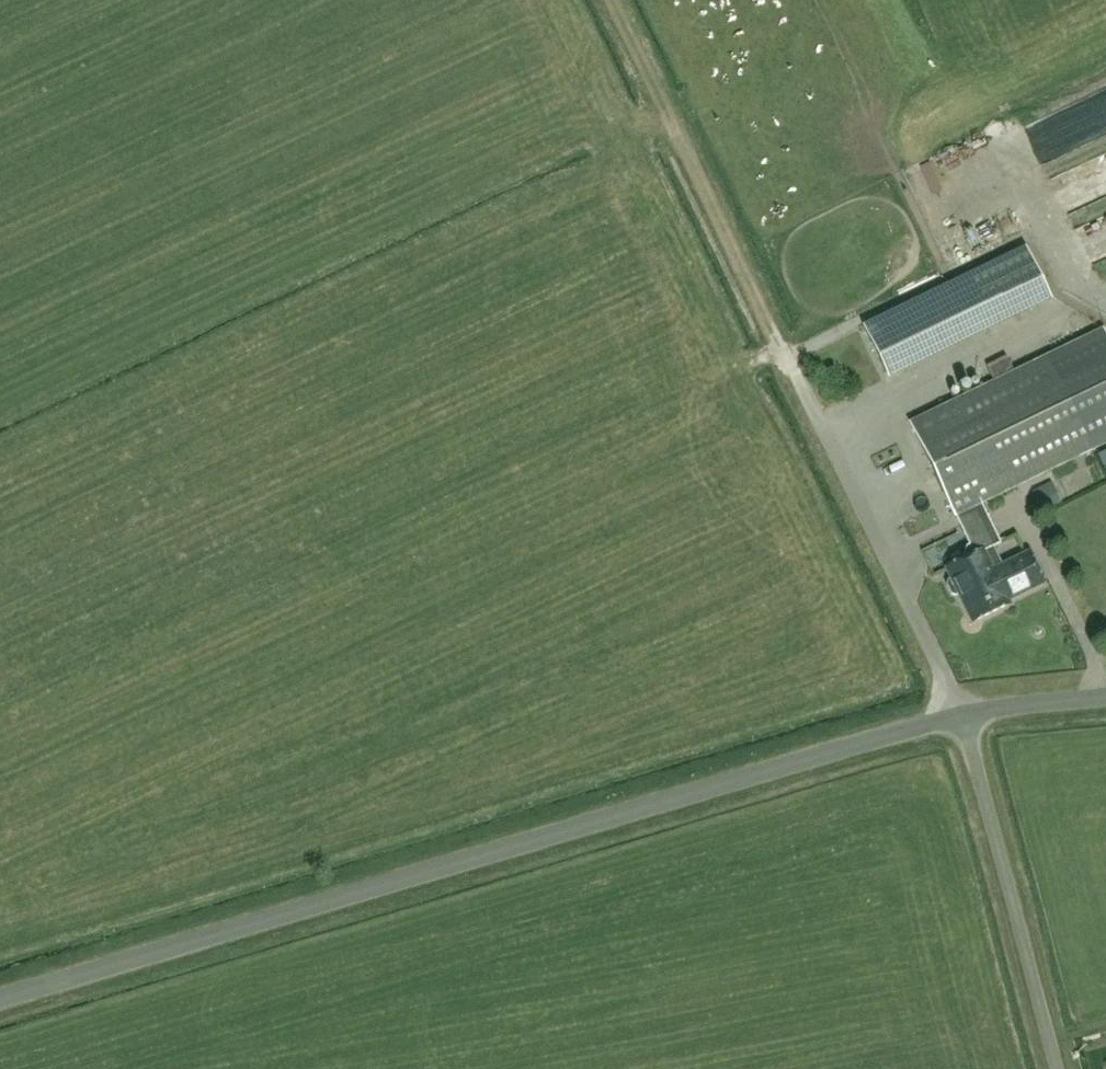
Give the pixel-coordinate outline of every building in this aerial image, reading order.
[(887,375),(1005,318),(1049,297),(1026,249),(864,327),(887,375)] [(973,623),(1010,605),(1008,601),(1044,584),(1029,553),(1003,566),(994,548),(1001,544),(981,504),(1105,443),(1105,334),(1104,330),(910,424),(955,516),(974,555),(946,569),(951,579),(949,581),(947,585),(952,595),(956,596),(959,595),(973,623)]
